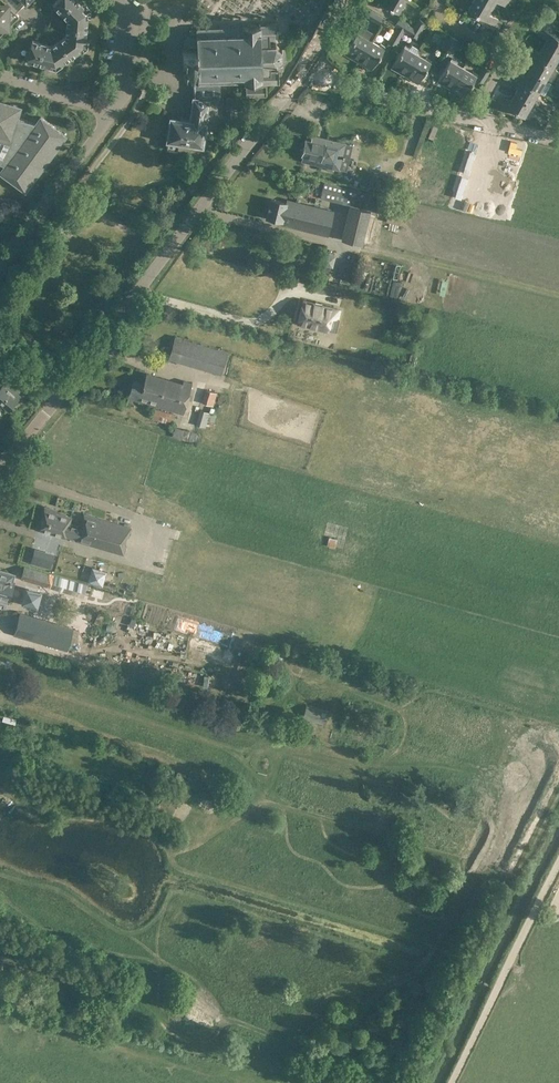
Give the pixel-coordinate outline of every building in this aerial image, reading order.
[(15,12),(2,0),(0,0),(0,35),(18,16),(15,12)] [(18,9),(25,2),(25,3),(28,0),(2,0),(15,12),(18,9)] [(49,66),(48,68),(56,70),(63,66),(62,63),(80,51),(81,53),(88,48),(89,40),(86,40),(88,17),(91,18),(91,9),(86,4),(84,5),(79,0),(56,0),(52,4),(66,18),(65,35),(51,44),(32,39),(26,60),(49,66)] [(404,0),(376,0),(399,14),(401,9),(399,8),(404,0)] [(479,0),(473,0),(467,10),(498,28),(502,21),(488,13),(491,7),(479,0)] [(383,18),(369,10),(365,16),(379,25),(383,18)] [(411,34),(413,27),(399,18),(394,25),(397,27),(404,31),(410,34),(411,34)] [(419,18),(413,27),(411,34),(416,38),(426,22),(419,18)] [(542,29),(539,27),(535,33),(546,39),(542,46),(558,55),(558,54),(558,39),(550,33),(553,27),(545,22),(542,29)] [(166,141),(167,141),(166,149),(177,151),(178,143),(202,146),(206,123),(205,123),(208,104),(211,104),(212,99),(219,99),(218,83),(245,82),(245,96),(265,95),(265,82),(277,82),(277,71),(283,71),(283,64),(284,64),(284,60),(285,60),(285,50),(280,50),(274,45),(268,45),(268,37),(276,37),(275,25),(254,26),(254,25),(247,25),(246,26),(242,26),(242,28),(188,30),(188,36),(187,36),(183,40),(183,45),(188,49),(181,49),(182,64),(188,64),(184,68),(184,74),(189,77),(190,77),(190,84),(192,84),(193,97),(190,118),(184,118),(184,119),(170,118),(166,141)] [(404,31),(397,27),(388,41),(395,46),(404,31)] [(344,54),(357,62),(370,41),(360,36),(361,34),(357,31),(344,54)] [(452,37),(447,34),(440,46),(446,50),(452,37)] [(452,37),(446,50),(452,54),(459,42),(456,40),(452,37)] [(380,45),(379,47),(370,41),(357,62),(371,70),(384,48),(380,45)] [(408,47),(404,44),(390,67),(404,75),(416,54),(407,49),(408,47)] [(558,55),(542,46),(538,52),(528,46),(525,52),(551,67),(558,55)] [(544,80),(551,67),(525,52),(521,50),(517,55),(531,64),(528,70),(544,80)] [(425,59),(416,54),(404,75),(417,83),(431,60),(426,57),(425,59)] [(454,61),(450,58),(437,81),(450,89),(462,68),(453,62),(454,61)] [(481,71),(476,78),(483,82),(490,70),(480,64),(478,69),(481,71)] [(471,73),(462,68),(450,89),(463,97),(477,74),(472,71),(471,73)] [(510,68),(507,73),(511,75),(510,76),(537,92),(544,80),(528,70),(524,76),(510,68)] [(537,92),(510,76),(507,82),(517,88),(513,94),(530,104),(537,92)] [(523,117),(530,104),(513,94),(510,101),(500,95),(496,101),(523,117)] [(241,111),(240,97),(225,97),(225,118),(234,118),(234,111),(241,111)] [(54,150),(55,149),(65,135),(40,117),(35,123),(16,118),(19,107),(0,101),(0,162),(4,164),(0,170),(0,172),(24,190),(34,176),(35,177),(35,176),(35,175),(44,163),(45,162),(54,150)] [(302,161),(339,170),(346,143),(312,135),(311,140),(305,139),(304,142),(302,142),(299,154),(303,155),(302,161)] [(368,186),(388,191),(392,177),(371,172),(368,186)] [(373,194),(324,183),(320,199),(350,206),(341,240),(362,245),(370,211),(369,210),(373,194)] [(285,203),(270,200),(266,218),(281,222),(281,225),(327,236),(333,212),(286,201),(285,203)] [(297,324),(328,331),(331,317),(339,319),(341,308),(303,299),(297,324)] [(326,337),(298,330),(295,342),(323,349),(326,337)] [(226,352),(174,336),(167,358),(219,374),(226,352)] [(142,382),(132,379),(126,397),(182,413),(191,383),(182,380),(181,383),(145,372),(142,382)] [(5,381),(0,386),(0,402),(9,410),(10,408),(12,410),(17,404),(15,403),(21,395),(5,381)] [(217,393),(206,389),(202,402),(213,406),(217,393)] [(172,414),(153,408),(151,418),(169,423),(172,414)] [(216,414),(200,409),(196,424),(206,427),(206,425),(212,427),(216,414)] [(195,442),(197,432),(175,426),(172,435),(195,442)] [(92,545),(100,519),(82,514),(79,527),(68,523),(70,517),(54,513),(55,509),(44,506),(37,529),(64,537),(65,535),(75,538),(75,540),(92,545)] [(100,519),(92,545),(122,553),(125,545),(122,544),(125,536),(127,537),(130,528),(100,519)] [(50,567),(53,556),(35,550),(31,562),(50,567)] [(51,575),(23,567),(20,579),(48,587),(51,575)] [(104,571),(92,567),(88,580),(101,584),(104,571)] [(9,602),(16,580),(13,579),(16,573),(0,568),(0,600),(9,602)] [(85,610),(82,620),(83,621),(81,626),(91,629),(92,624),(100,626),(103,616),(85,610)] [(72,628),(19,613),(13,634),(66,649),(72,628)] [(314,722),(317,713),(303,709),(299,717),(314,722)]
